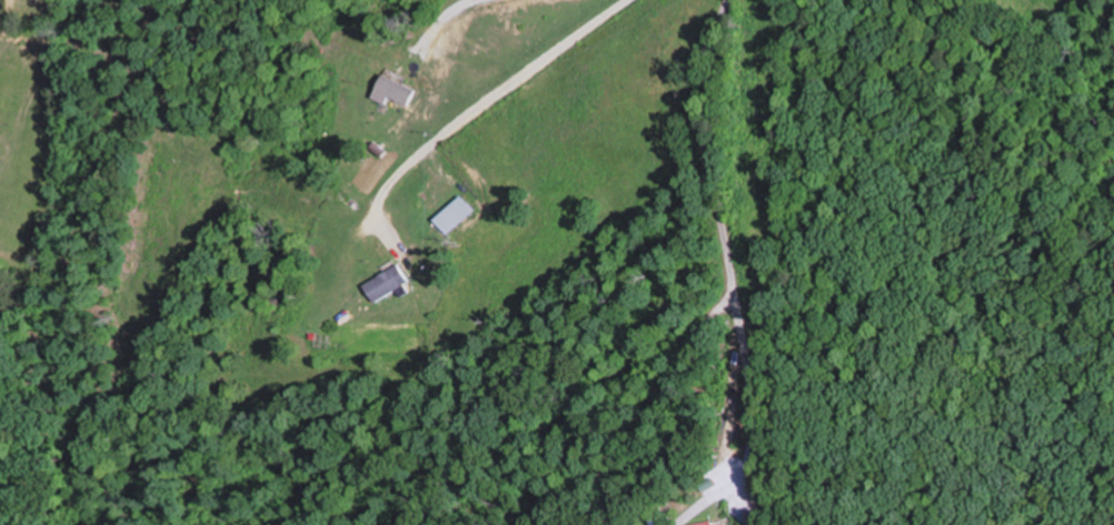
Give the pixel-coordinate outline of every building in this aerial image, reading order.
[(387,101),(396,106),(417,68),(409,64),(387,101)] [(432,220),(445,235),(473,210),(460,195),(432,220)] [(406,283),(395,264),(361,285),(372,303),(406,283)]
